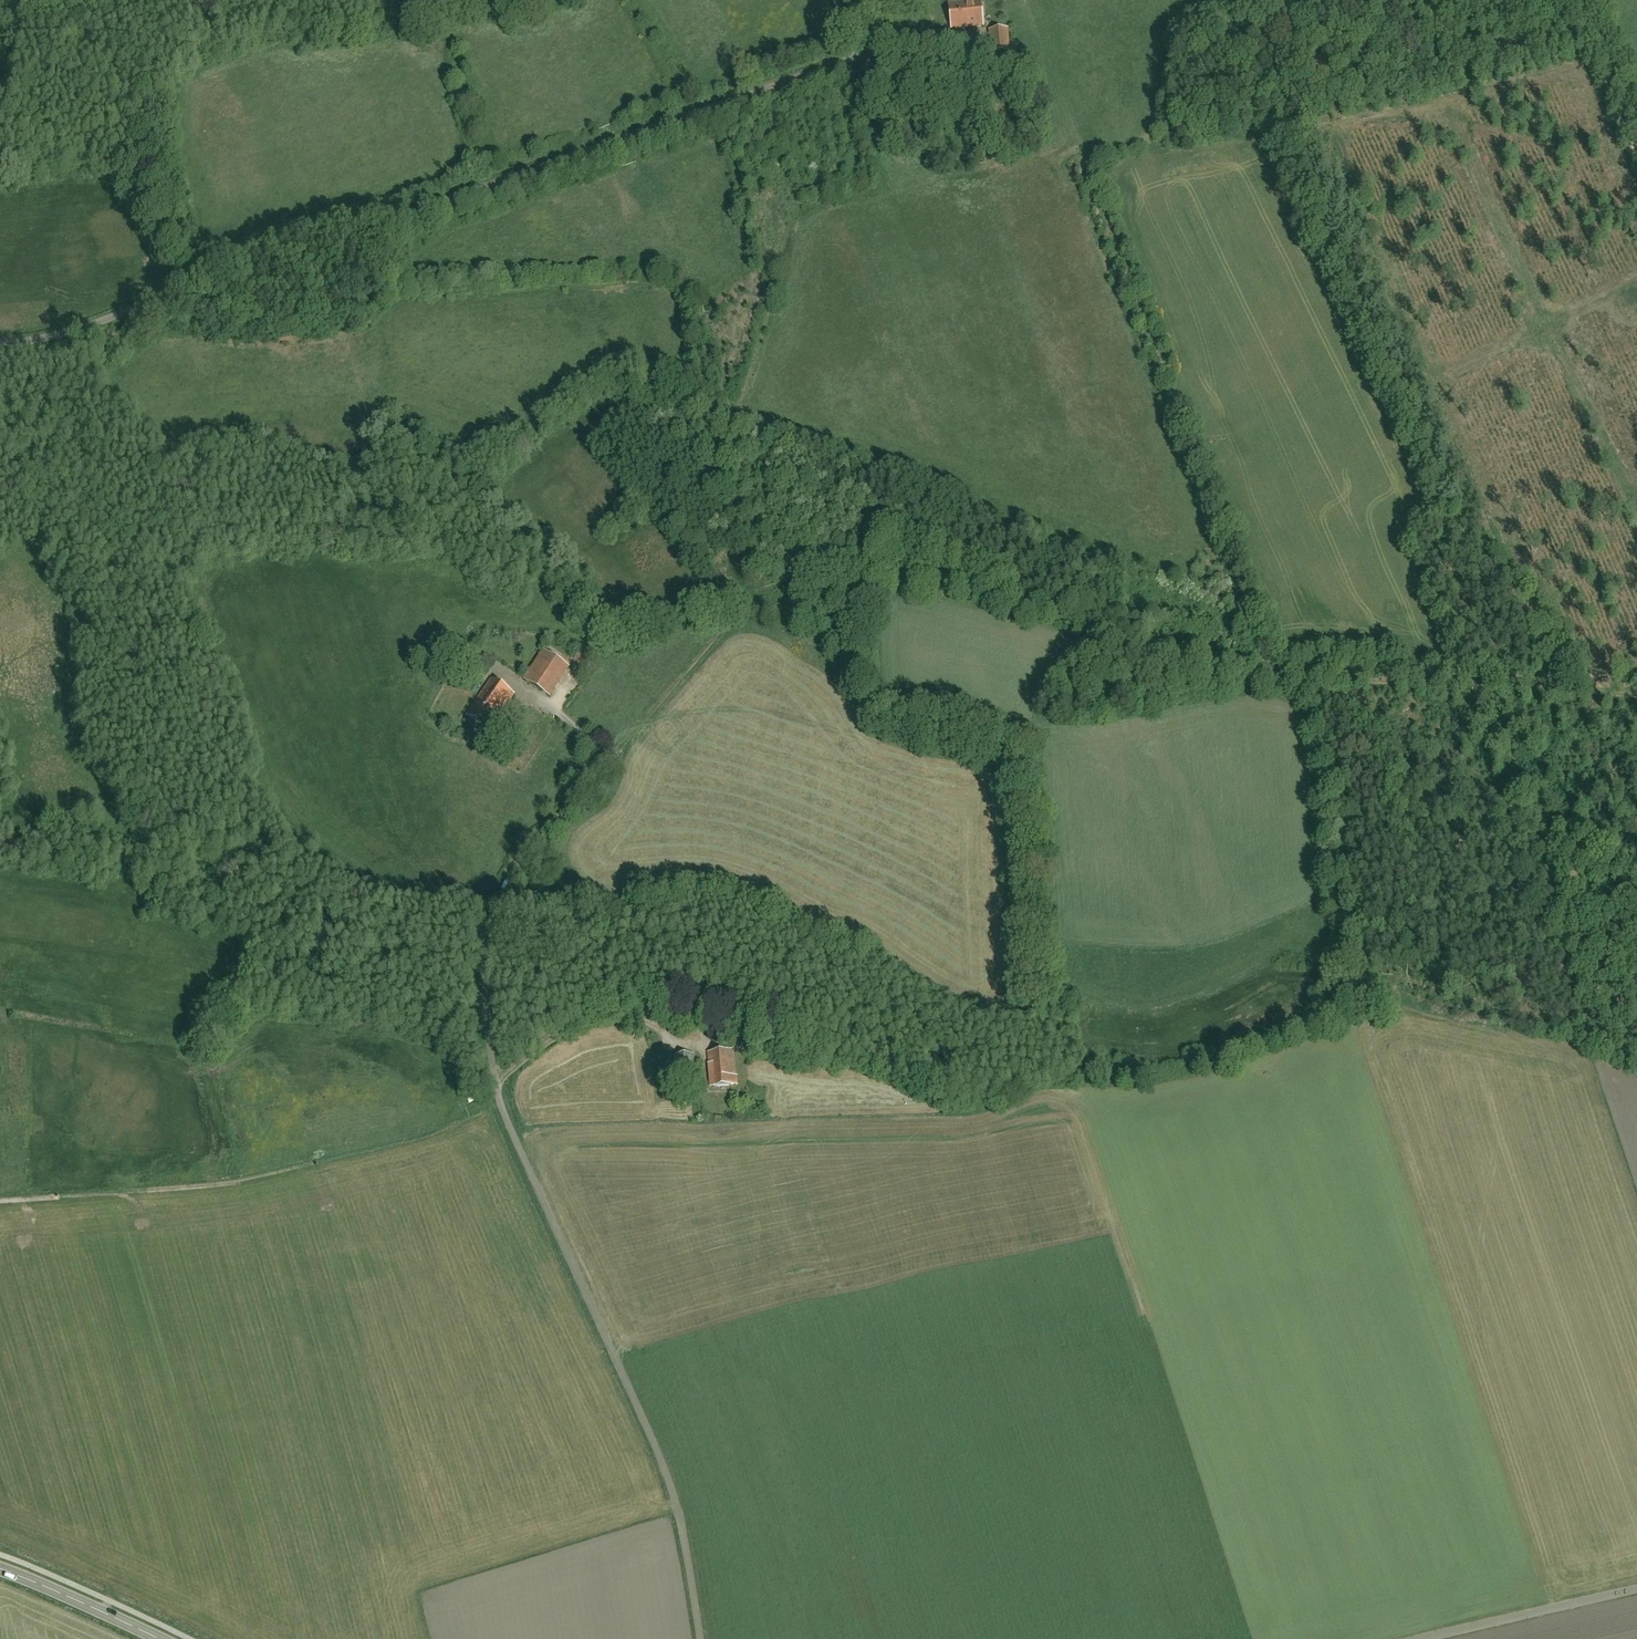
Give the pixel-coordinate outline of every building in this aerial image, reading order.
[(952,29),(983,26),(980,2),(950,5),(952,29)] [(992,53),(1010,51),(1008,29),(990,31),(992,53)] [(966,64),(966,66),(966,82),(968,82),(977,82),(979,82),(978,64),(966,64)] [(570,668),(562,662),(544,650),(524,679),(542,691),(550,697),(570,668)] [(574,660),(588,669),(595,658),(582,650),(574,660)] [(490,731),(514,695),(491,679),(467,715),(490,731)] [(710,1086),(737,1084),(736,1077),(735,1077),(733,1051),(707,1053),(708,1064),(707,1064),(709,1076),(710,1086)]
